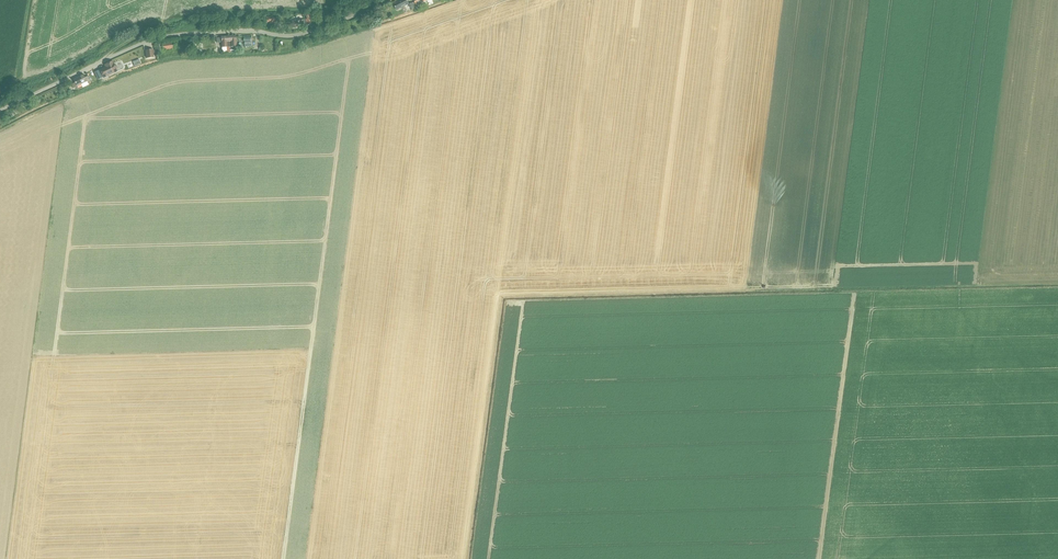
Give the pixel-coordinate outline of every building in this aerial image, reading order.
[(394,4),(396,9),(407,4),(408,4),(407,0),(403,0),(394,4)] [(312,24),(311,19),(311,17),(317,16),(316,12),(305,14),(306,16),(306,20),(307,25),(312,24)] [(297,21),(297,19),(291,20),(293,28),(304,25),(302,19),(297,21)] [(236,42),(235,36),(224,36),(221,36),(221,38),(216,38),(216,43),(221,42),(221,48),(226,47),(231,47),(236,47),(236,42)] [(245,36),(243,36),(244,46),(252,45),(252,37),(245,37),(245,36)] [(147,58),(154,57),(153,49),(145,50),(147,58)] [(112,61),(104,65),(106,67),(104,68),(100,70),(103,78),(108,75),(108,76),(117,71),(116,70),(118,69),(118,68),(117,66),(116,65),(114,66),(112,61)] [(86,77),(84,74),(74,80),(75,82),(71,84),(73,88),(76,86),(86,82),(87,84),(91,82),(88,76),(86,77)]
